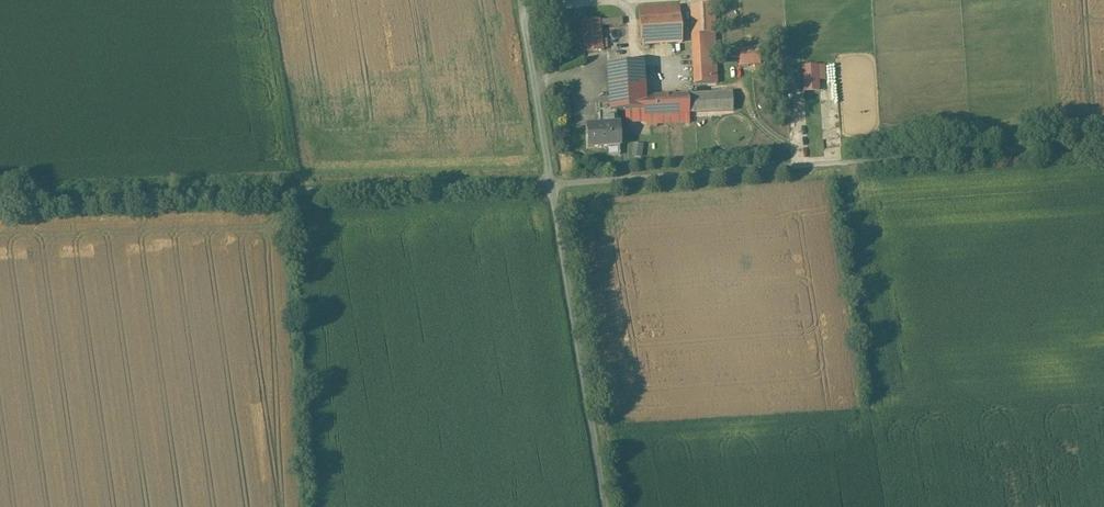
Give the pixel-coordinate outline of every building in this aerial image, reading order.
[(694,85),(718,84),(714,5),(691,6),(694,85)] [(679,7),(638,9),(640,47),(681,45),(679,7)] [(600,21),(580,23),(583,53),(602,51),(600,21)] [(738,49),(740,67),(762,65),(761,47),(738,49)] [(642,62),(608,64),(611,112),(625,111),(626,127),(691,123),(691,113),(734,111),(733,93),(644,98),(642,62)] [(801,67),(802,93),(819,92),(817,67),(801,67)] [(585,129),(586,149),(620,148),(619,127),(585,129)] [(632,144),(631,157),(641,159),(643,146),(632,144)]
